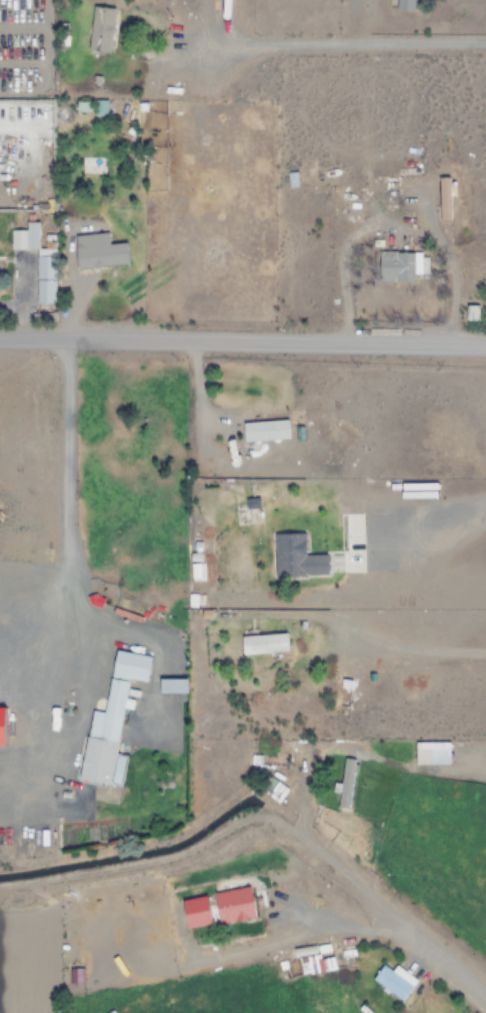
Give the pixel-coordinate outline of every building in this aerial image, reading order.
[(414,11),(416,0),(396,0),(395,8),(414,11)] [(89,51),(112,53),(116,9),(93,7),(89,51)] [(288,187),(297,187),(297,176),(288,176),(288,187)] [(450,178),(438,179),(438,221),(451,221),(450,178)] [(56,303),(55,235),(41,235),(41,222),(26,222),(26,250),(36,250),(37,304),(56,303)] [(129,265),(127,243),(109,244),(109,234),(74,236),(77,269),(129,265)] [(414,282),(414,275),(428,274),(428,253),(379,254),(380,283),(414,282)] [(478,306),(466,306),(466,321),(478,321),(478,306)] [(274,533),(275,576),(328,575),(328,555),(306,555),(306,533),(274,533)] [(288,653),(287,633),(241,636),(242,656),(288,653)] [(151,657),(114,650),(104,711),(91,709),(79,780),(121,788),(127,756),(116,754),(129,680),(147,683),(151,657)] [(186,694),(186,680),(160,680),(160,694),(186,694)] [(449,764),(449,741),(416,741),(416,764),(449,764)] [(355,758),(340,758),(339,807),(353,808),(355,758)] [(256,919),(251,888),(213,894),(218,925),(256,919)] [(302,978),(337,970),(334,957),(299,964),(302,978)] [(396,966),(392,971),(383,965),(372,981),(403,1002),(418,981),(396,966)]
